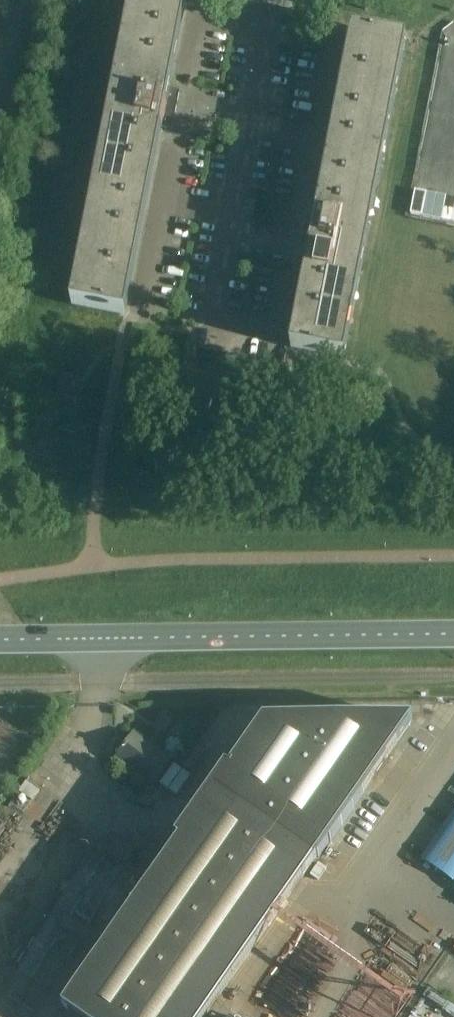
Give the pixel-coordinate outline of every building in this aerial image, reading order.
[(74,306),(120,315),(157,127),(172,130),(179,91),(165,88),(182,0),(134,0),(74,306)] [(342,358),(404,41),(358,32),(321,219),(307,216),(299,256),(314,259),(296,349),(342,358)] [(61,374),(56,399),(54,408),(74,412),(80,378),(61,374)] [(411,722),(264,723),(63,1010),(74,1016),(205,1016),(411,722)] [(134,732),(115,759),(153,786),(173,759),(134,732)] [(421,859),(453,883),(453,812),(421,859)]
